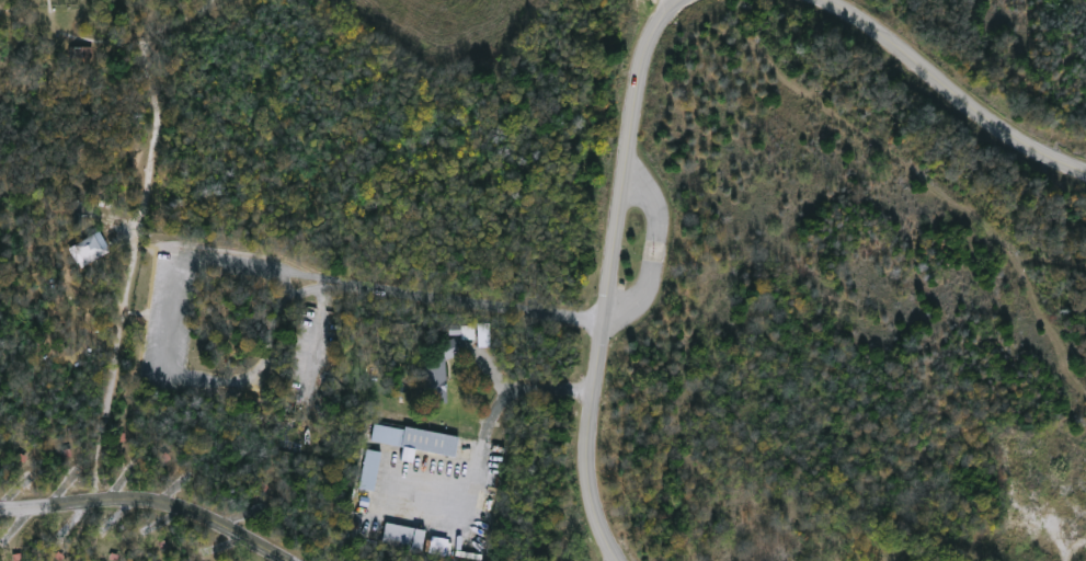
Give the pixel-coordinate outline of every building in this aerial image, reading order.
[(92,66),(68,66),(69,45),(92,45),(92,66)] [(108,251),(80,266),(72,253),(77,251),(72,243),(99,229),(107,244),(105,244),(108,251)] [(461,320),(462,334),(476,334),(476,320),(461,320)] [(479,345),(489,345),(489,322),(478,323),(479,345)] [(454,335),(460,351),(444,357),(438,343),(454,335)] [(447,401),(426,402),(425,363),(445,362),(447,401)] [(374,422),(404,427),(404,425),(458,435),(458,439),(459,439),(458,443),(456,443),(454,455),(414,448),(412,461),(400,459),(403,445),(370,439),(374,422)] [(380,450),(373,489),(358,486),(366,447),(380,450)] [(384,520),(423,527),(420,548),(380,541),(384,520)]
